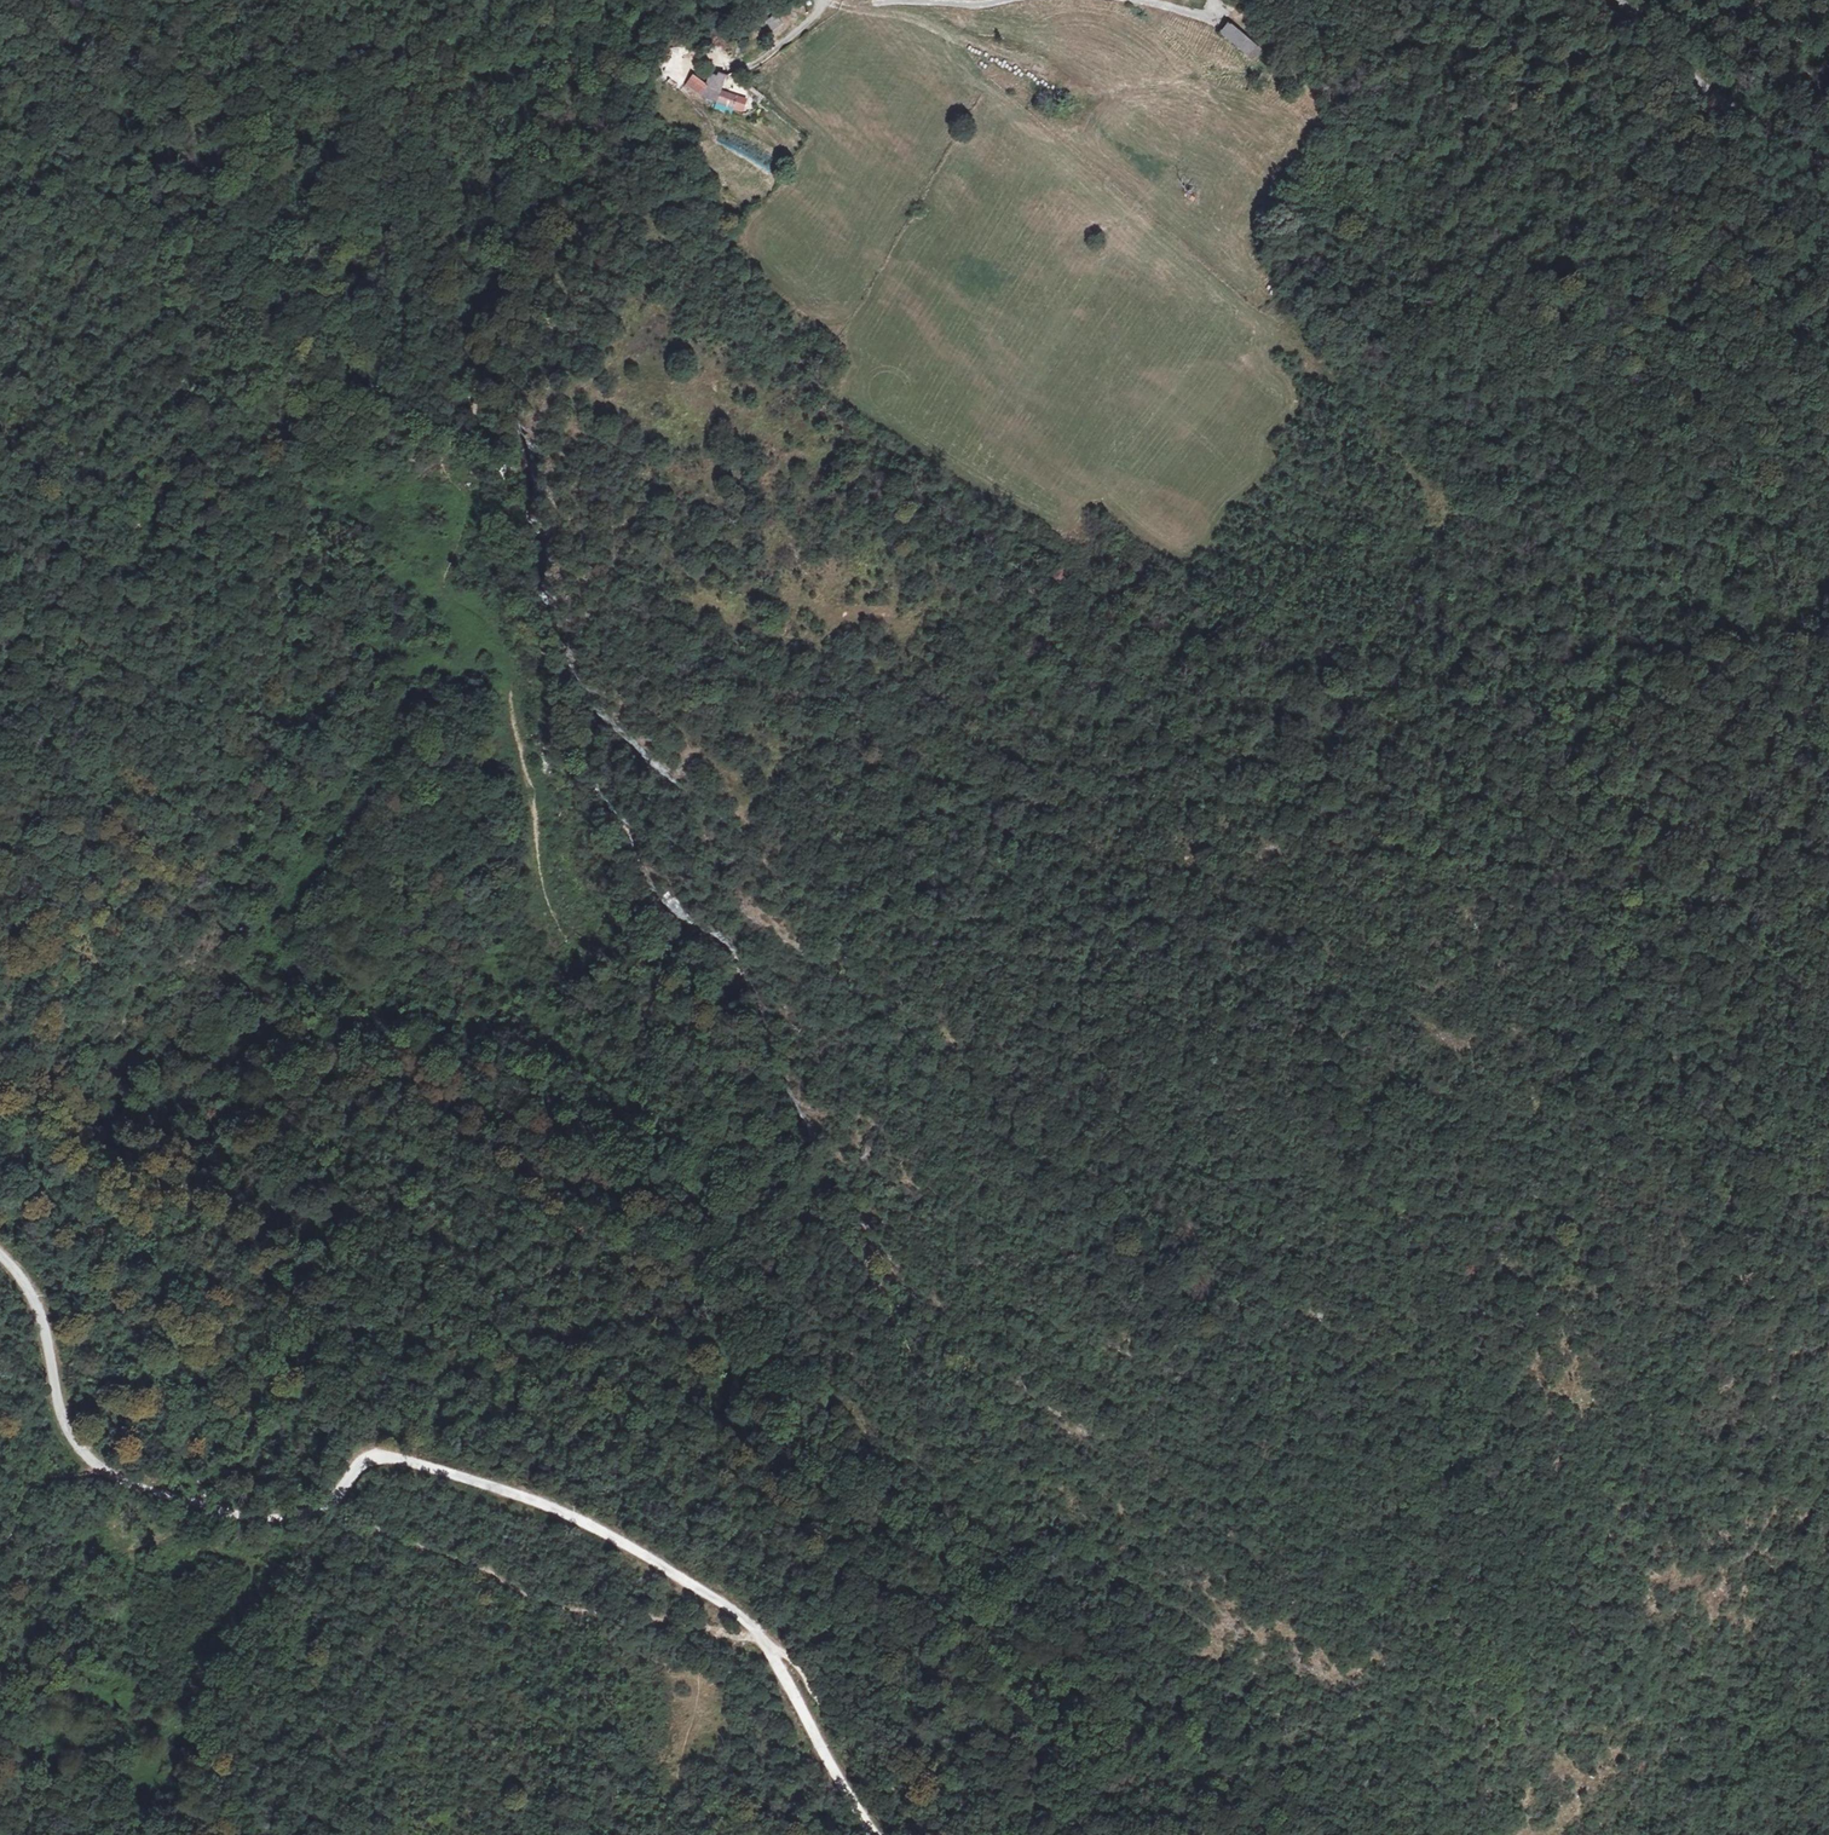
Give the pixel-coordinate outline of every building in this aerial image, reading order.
[(771,32),(782,26),(776,15),(765,21),(771,32)] [(1228,23),(1219,34),(1253,62),(1261,51),(1228,23)] [(678,65),(697,61),(695,52),(676,57),(678,65)] [(724,78),(712,77),(711,85),(724,86),(724,78)] [(744,111),(748,99),(721,90),(717,102),(744,111)]
